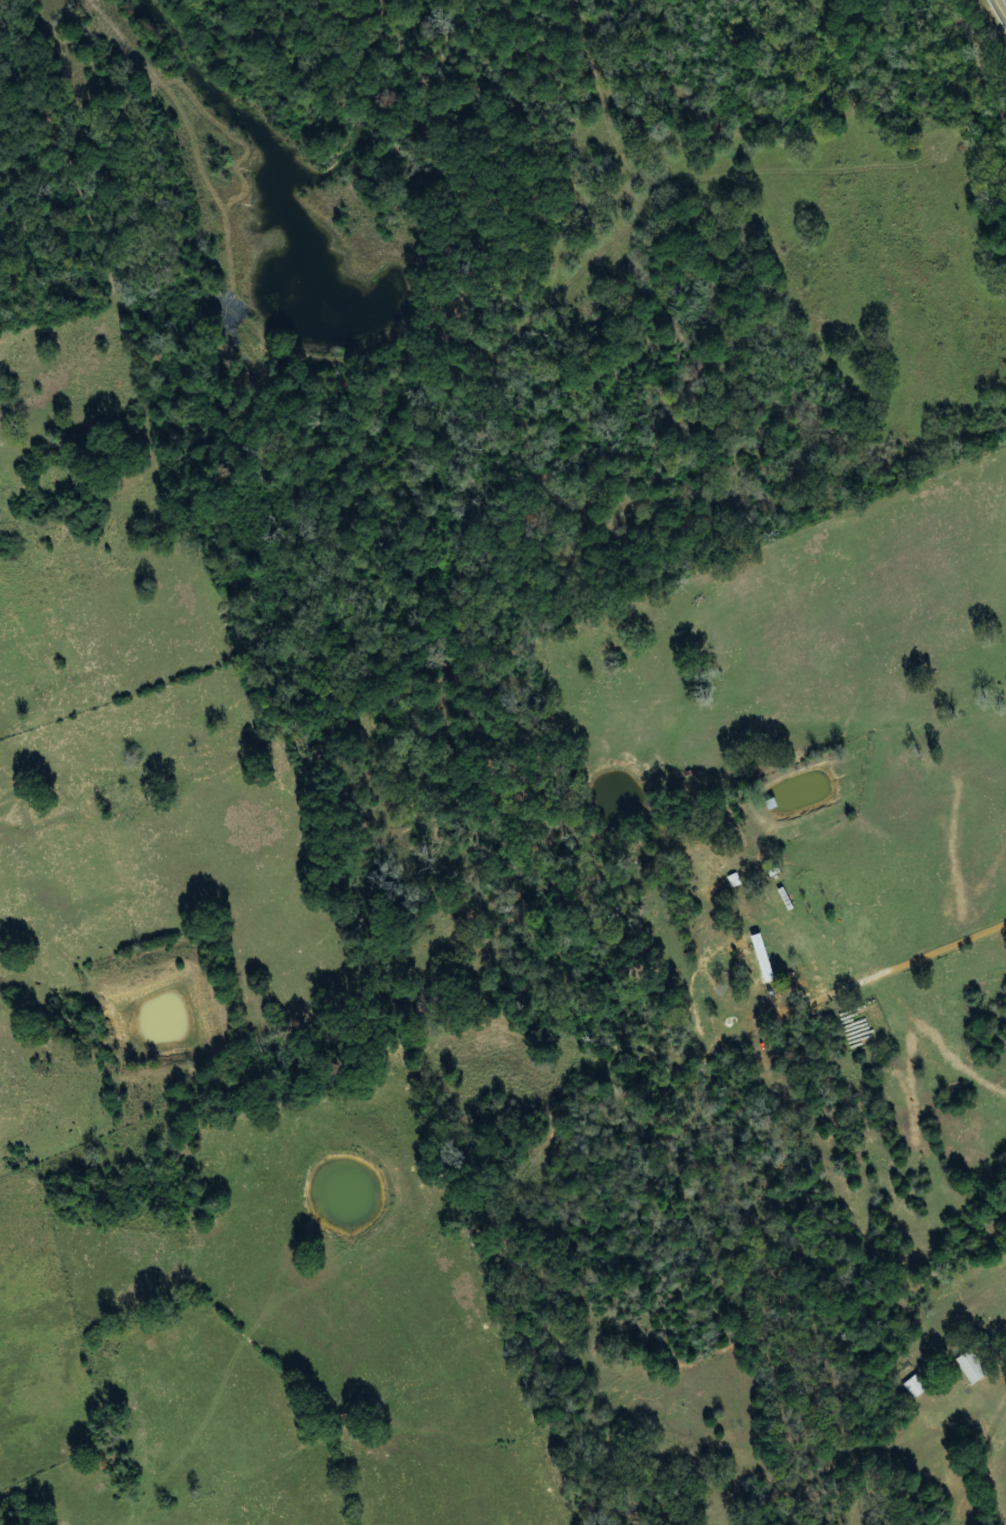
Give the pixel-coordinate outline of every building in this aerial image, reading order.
[(958,1359),(974,1384),(991,1374),(975,1349),(958,1359)]
